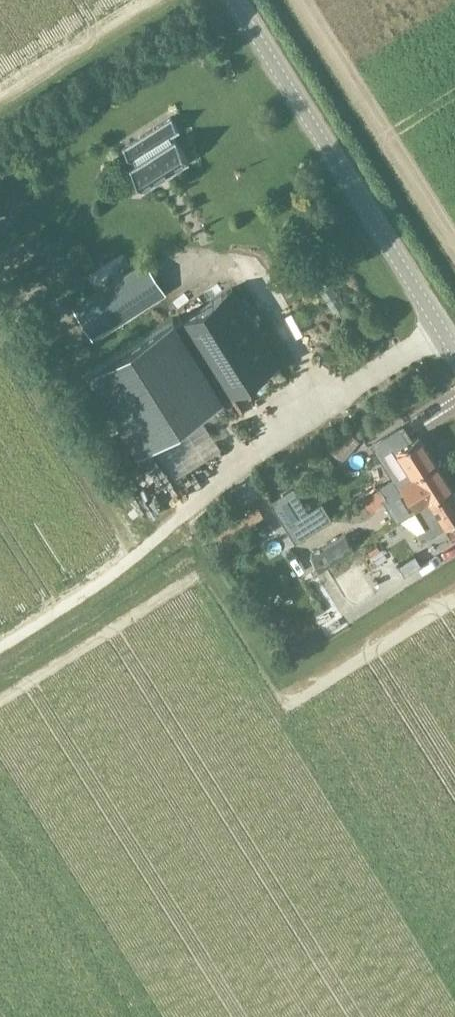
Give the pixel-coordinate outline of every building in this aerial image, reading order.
[(171,117),(122,147),(131,161),(133,159),(135,163),(129,167),(143,189),(188,160),(175,138),(171,140),(169,137),(179,130),(171,117)] [(93,340),(165,294),(145,262),(73,308),(93,340)] [(172,318),(87,371),(113,413),(103,419),(111,434),(122,427),(137,452),(278,364),(232,289),(176,324),(172,318)] [(393,488),(434,462),(418,437),(409,442),(401,428),(377,443),(398,477),(389,482),(393,488)] [(428,502),(451,488),(434,462),(393,488),(396,494),(402,490),(414,510),(428,502)] [(389,482),(363,498),(370,510),(396,494),(393,488),(389,482)] [(416,533),(422,541),(454,520),(454,495),(451,488),(428,502),(414,510),(425,527),(416,533)] [(415,551),(400,530),(379,544),(394,565),(415,551)] [(303,541),(310,550),(322,541),(316,532),(303,541)] [(280,534),(267,543),(274,554),(288,546),(280,534)] [(320,571),(345,555),(353,550),(344,536),(311,557),(320,571)] [(399,569),(405,579),(421,569),(415,559),(399,569)]
